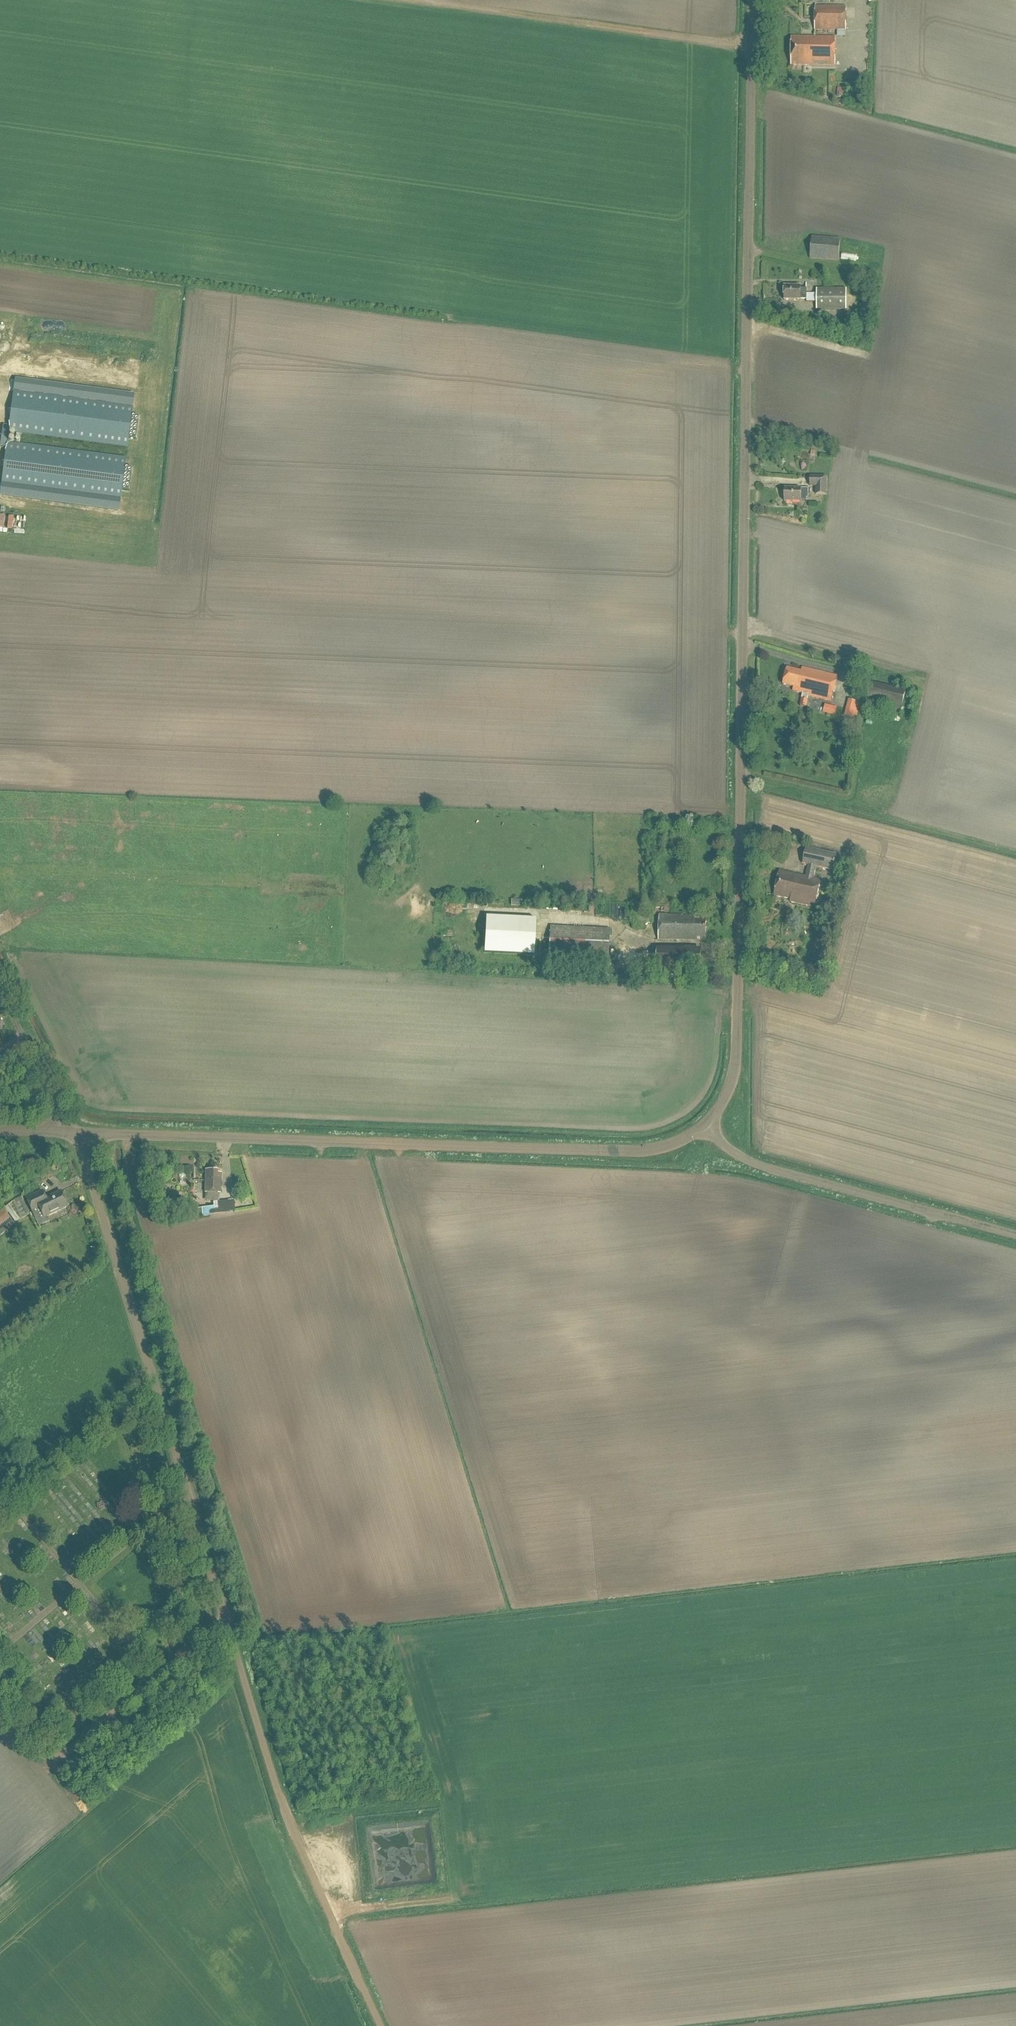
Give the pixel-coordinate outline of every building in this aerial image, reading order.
[(847,6),(816,6),(816,29),(846,29),(847,6)] [(792,65),(835,65),(835,38),(793,38),(792,65)] [(812,238),(810,260),(839,262),(840,240),(812,238)] [(784,287),(784,301),(801,301),(801,300),(807,300),(807,289),(801,289),(801,287),(784,287)] [(847,290),(817,290),(817,311),(847,311),(847,290)] [(133,408),(134,395),(16,379),(15,384),(14,392),(53,397),(133,408)] [(3,428),(0,446),(6,447),(2,484),(24,486),(121,499),(122,491),(130,492),(133,470),(125,469),(126,460),(7,444),(9,432),(127,448),(129,440),(137,441),(140,418),(132,417),(133,408),(53,397),(14,392),(9,429),(3,428)] [(810,488),(816,488),(816,496),(826,496),(826,478),(810,478),(810,488)] [(121,500),(1,485),(0,496),(119,512),(121,500)] [(801,490),(785,490),(784,503),(801,503),(801,499),(808,499),(808,495),(810,495),(810,490),(801,490)] [(0,521),(0,528),(13,528),(14,517),(0,516),(0,521)] [(800,707),(806,709),(808,701),(807,701),(808,697),(832,703),(838,678),(802,669),(801,673),(787,670),(783,686),(797,689),(796,693),(803,695),(800,707)] [(906,693),(870,684),(865,706),(900,715),(906,693)] [(853,701),(849,717),(857,719),(861,703),(853,701)] [(826,705),(824,713),(835,716),(837,707),(826,705)] [(791,903),(815,908),(821,880),(814,879),(816,867),(834,871),(837,856),(806,849),(803,864),(809,866),(806,877),(780,871),(774,896),(791,900),(791,903)] [(635,910),(634,923),(652,923),(652,911),(635,910)] [(660,916),(660,940),(706,941),(706,919),(695,919),(695,917),(683,917),(683,916),(660,916)] [(486,918),(484,954),(534,957),(536,920),(486,918)] [(609,930),(550,927),(548,957),(608,960),(609,930)] [(657,949),(657,976),(701,977),(701,950),(657,949)] [(206,1171),(205,1193),(220,1194),(221,1174),(217,1174),(218,1171),(206,1171)] [(39,1209),(44,1219),(68,1208),(60,1192),(46,1200),(42,1192),(26,1199),(32,1212),(39,1209)] [(214,1202),(214,1207),(193,1209),(193,1216),(229,1213),(229,1211),(235,1210),(234,1200),(214,1202)] [(10,1218),(4,1211),(0,1214),(0,1227),(10,1218)]
